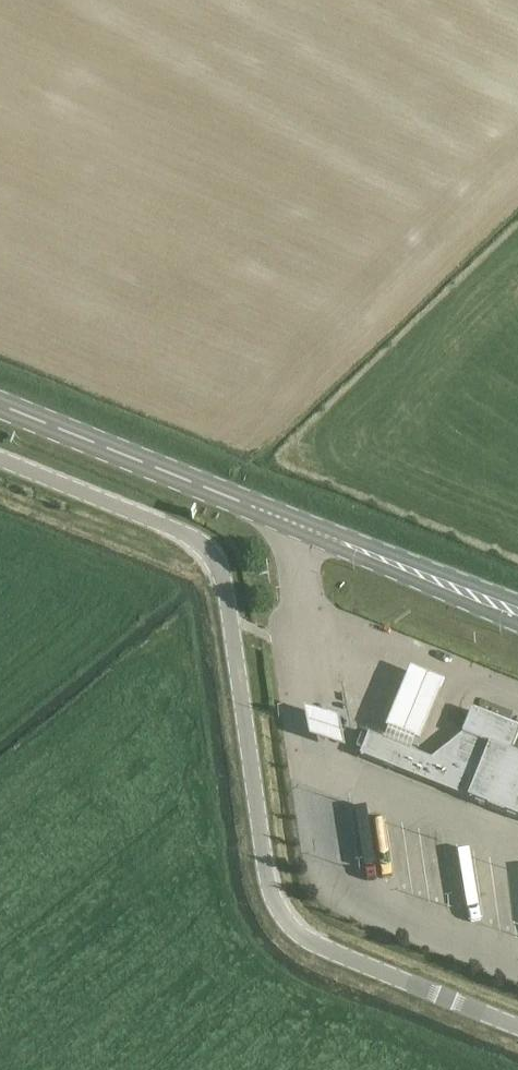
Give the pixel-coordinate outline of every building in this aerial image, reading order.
[(410,670),(387,727),(421,741),(444,684),(410,670)] [(517,818),(517,756),(514,754),(517,743),(517,740),(517,729),(472,711),(467,723),(463,735),(432,760),(368,734),(360,756),(517,818)] [(416,894),(433,891),(425,832),(408,834),(416,894)]
